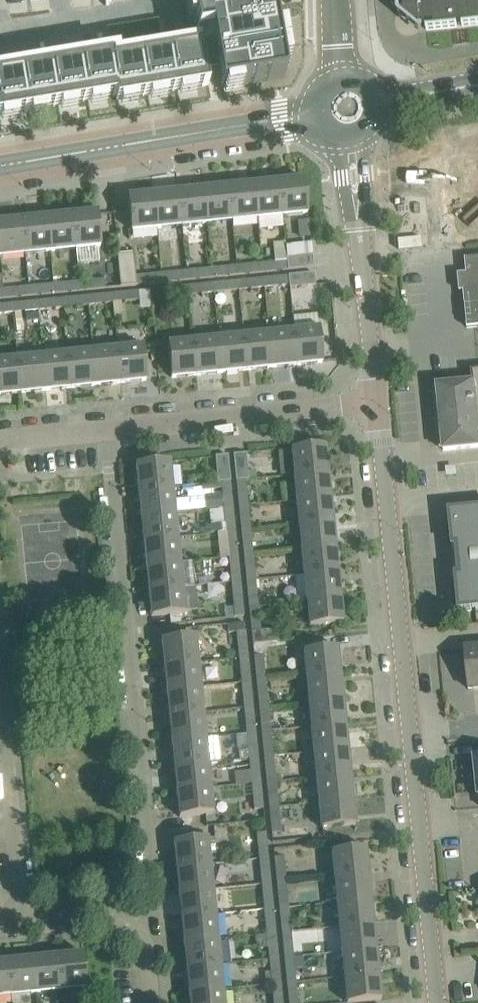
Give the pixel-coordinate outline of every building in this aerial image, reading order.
[(0,74),(0,115),(116,97),(116,101),(209,86),(205,63),(216,61),(221,89),(285,79),(275,17),(261,20),(258,0),(202,0),(192,2),(197,30),(199,30),(201,45),(113,60),(112,56),(0,74)] [(470,26),(467,0),(397,0),(398,14),(419,31),(470,26)] [(470,26),(477,25),(477,0),(467,0),(470,26)] [(308,212),(305,179),(279,181),(283,215),(308,212)] [(257,218),(283,215),(279,181),(254,184),(257,218)] [(229,186),(232,220),(257,218),(254,184),(229,186)] [(229,186),(203,189),(207,223),(232,220),(229,186)] [(182,225),(207,223),(203,189),(178,191),(182,225)] [(182,225),(178,191),(153,194),(156,228),(182,225)] [(131,230),(156,228),(153,194),(128,196),(131,230)] [(98,212),(73,214),(76,248),(78,264),(100,262),(98,246),(101,245),(100,232),(98,212)] [(76,248),(73,214),(47,217),(51,251),(76,248)] [(51,251),(47,217),(22,219),(25,253),(51,251)] [(22,219),(0,222),(0,256),(25,253),(22,219)] [(262,263),(263,272),(288,270),(287,257),(286,245),(285,242),(278,242),(278,245),(273,245),(275,261),(262,263)] [(313,255),(311,243),(286,245),(287,257),(313,255)] [(162,282),(161,273),(136,275),(133,253),(117,254),(119,276),(120,286),(136,285),(162,282)] [(287,257),(288,270),(314,267),(313,255),(287,257)] [(464,291),(467,328),(477,327),(477,258),(465,259),(467,273),(468,291),(464,291)] [(263,272),(262,263),(237,265),(238,275),(263,272)] [(211,268),(212,277),(238,275),(237,265),(211,268)] [(186,270),(187,280),(212,277),(211,268),(186,270)] [(161,273),(162,282),(187,280),(186,270),(161,273)] [(289,275),(290,285),(290,288),(315,285),(314,273),(289,275)] [(290,285),(289,275),(263,278),(264,287),(290,285)] [(105,278),(79,281),(80,291),(106,288),(105,278)] [(264,287),(263,278),(238,280),(239,290),(264,287)] [(239,290),(238,280),(213,283),(214,293),(239,290)] [(80,291),(79,281),(54,283),(55,293),(80,291)] [(29,286),(30,296),(55,293),(54,283),(29,286)] [(214,293),(213,283),(187,285),(188,295),(214,293)] [(188,295),(187,285),(162,288),(163,298),(188,295)] [(30,296),(29,286),(3,288),(4,298),(30,296)] [(113,293),(114,302),(139,300),(138,290),(113,293)] [(87,295),(88,305),(114,302),(113,293),(87,295)] [(62,298),(63,307),(88,305),(87,295),(62,298)] [(37,300),(38,310),(63,307),(62,298),(37,300)] [(37,300),(11,303),(12,313),(38,310),(37,300)] [(12,313),(11,303),(0,304),(0,314),(12,313)] [(323,362),(320,328),(294,331),(298,364),(323,362)] [(298,364),(294,331),(269,333),(272,367),(298,364)] [(247,369),(272,367),(269,333),(244,336),(247,369)] [(247,369),(244,336),(218,338),(222,372),(247,369)] [(222,372),(218,338),(193,341),(196,375),(222,372)] [(196,375),(193,341),(168,343),(171,377),(196,375)] [(147,379),(145,360),(144,346),(118,348),(122,382),(147,379)] [(122,382),(118,348),(93,351),(96,385),(122,382)] [(68,353),(71,387),(96,385),(93,351),(68,353)] [(46,390),(71,387),(68,353),(42,356),(46,390)] [(46,390),(42,356),(17,358),(20,392),(46,390)] [(17,358),(0,360),(0,394),(20,392),(17,358)] [(472,383),(438,386),(444,450),(477,447),(477,427),(474,383),(472,383)] [(328,471),(325,446),(291,449),(294,474),(328,471)] [(236,480),(246,479),(248,479),(246,453),(234,455),(236,480)] [(218,482),(230,481),(228,455),(216,457),(218,482)] [(136,465),(139,490),(172,487),(170,461),(136,465)] [(294,474),(297,500),(330,496),(328,471),(294,474)] [(239,505),(248,504),(246,479),(236,480),(239,505)] [(230,481),(218,482),(202,484),(203,490),(222,488),(222,493),(204,495),(205,508),(223,507),(233,506),(230,481)] [(172,487),(139,490),(141,515),(175,512),(172,487)] [(330,496),(297,500),(299,525),(333,521),(330,496)] [(241,531),(251,530),(248,504),(239,505),(241,531)] [(226,532),(236,531),(233,506),(223,507),(226,532)] [(477,507),(471,508),(469,510),(464,510),(461,509),(456,509),(454,512),(450,512),(450,516),(449,519),(450,524),(452,526),(452,532),(451,534),(451,540),(453,541),(454,546),(459,545),(459,552),(455,552),(457,569),(461,568),(462,575),(457,575),(457,580),(455,582),(456,588),(458,590),(459,595),(457,597),(458,603),(460,605),(460,609),(464,609),(466,611),(472,610),(473,608),(477,607),(477,508),(477,507)] [(175,512),(141,515),(144,541),(177,537),(175,512)] [(333,521),(299,525),(302,550),(335,547),(333,521)] [(244,556),(253,555),(251,530),(241,531),(244,556)] [(228,558),(238,557),(236,531),(226,532),(228,558)] [(180,562),(177,537),(144,541),(146,566),(180,562)] [(338,572),(335,547),(302,550),(304,576),(338,572)] [(246,581),(256,580),(253,555),(244,556),(246,581)] [(231,583),(241,582),(238,557),(228,558),(231,583)] [(146,566),(149,591),(183,588),(180,562),(146,566)] [(341,597),(338,572),(304,576),(307,601),(341,597)] [(249,607),(259,606),(256,580),(246,581),(249,607)] [(241,582),(231,583),(234,616),(245,615),(241,582)] [(183,588),(149,591),(151,617),(170,615),(171,615),(185,613),(186,613),(186,611),(183,588)] [(309,626),(323,625),(343,623),(341,597),(307,601),(309,626)] [(259,606),(249,607),(251,631),(253,644),(279,642),(278,629),(276,629),(261,630),(260,618),(259,606)] [(228,624),(229,632),(236,631),(239,657),(249,656),(245,623),(228,624)] [(162,640),(164,665),(197,662),(194,636),(162,640)] [(338,648),(318,650),(304,651),(306,676),(340,673),(338,648)] [(464,649),(468,689),(477,688),(477,648),(464,649)] [(256,681),(266,680),(264,654),(254,655),(256,681)] [(241,683),(251,682),(249,656),(239,657),(241,683)] [(164,665),(167,690),(199,687),(197,662),(164,665)] [(306,676),(309,701),(343,698),(340,673),(306,676)] [(266,680),(256,681),(259,707),(269,706),(266,680)] [(244,708),(254,707),(251,682),(241,683),(244,708)] [(167,690),(169,716),(202,712),(199,687),(167,690)] [(343,698),(309,701),(312,727),(345,723),(343,698)] [(269,706),(259,707),(261,732),(271,731),(269,706)] [(254,707),(244,708),(246,732),(246,733),(256,732),(254,707)] [(169,716),(172,741),(204,738),(202,712),(169,716)] [(345,723),(312,727),(314,752),(348,749),(345,723)] [(264,757),(274,756),(271,731),(261,732),(264,757)] [(256,732),(246,733),(248,746),(249,759),(259,758),(256,732)] [(204,738),(172,741),(175,766),(207,763),(204,738)] [(350,774),(348,749),(314,752),(317,777),(350,774)] [(274,756),(264,757),(266,782),(276,781),(274,756)] [(251,784),(261,783),(259,758),(249,759),(251,784)] [(210,788),(207,763),(175,766),(177,791),(210,788)] [(350,774),(317,777),(319,803),(353,799),(350,774)] [(269,808),(279,807),(276,781),(266,782),(269,808)] [(264,808),(261,783),(251,784),(254,809),(264,808)] [(212,814),(210,788),(177,791),(180,817),(212,814)] [(353,799),(319,803),(322,828),(355,824),(353,799)] [(279,807),(269,808),(271,833),(281,832),(279,807)] [(259,859),(269,857),(266,831),(256,833),(259,859)] [(208,838),(194,839),(174,841),(177,867),(210,863),(208,838)] [(366,848),(346,850),(332,851),(335,876),(368,873),(366,848)] [(276,882),(286,881),(284,856),(274,857),(276,882)] [(269,857),(259,859),(259,863),(261,884),(271,883),(269,857)] [(210,863),(177,867),(179,892),(213,889),(210,863)] [(335,876),(337,902),(371,898),(368,873),(335,876)] [(279,908),(289,907),(286,881),(276,882),(279,908)] [(264,909),(274,908),(271,883),(261,884),(264,909)] [(215,914),(213,889),(179,892),(182,917),(215,914)] [(371,898),(337,902),(340,927),(373,924),(371,898)] [(289,907),(279,908),(281,933),(291,932),(289,907)] [(274,908),(264,909),(267,934),(276,933),(274,908)] [(218,939),(215,914),(182,917),(184,943),(218,939)] [(376,949),(373,924),(340,927),(342,952),(376,949)] [(291,932),(281,933),(284,958),(294,957),(294,956),(291,932)] [(276,933),(267,934),(269,960),(279,959),(276,933)] [(218,939),(184,943),(187,968),(221,965),(218,939)] [(376,949),(342,952),(345,978),(378,974),(376,949)] [(62,989),(87,987),(83,953),(58,956),(62,989)] [(62,989),(58,956),(33,958),(36,992),(62,989)] [(294,957),(284,958),(287,984),(297,983),(295,970),(294,957)] [(36,992),(33,958),(7,961),(11,994),(36,992)] [(272,985),(282,984),(279,959),(269,960),(270,971),(264,971),(265,985),(272,984),(272,985)] [(11,994),(7,961),(0,961),(0,995),(11,994)] [(187,968),(189,993),(223,990),(221,965),(187,968)] [(378,974),(345,978),(347,1002),(349,1002),(381,1000),(378,974)] [(287,984),(289,1002),(299,1002),(297,983),(287,984)] [(272,985),(273,1002),(284,1002),(282,984),(272,985)] [(190,1002),(224,1002),(223,990),(189,993),(190,1002)]
